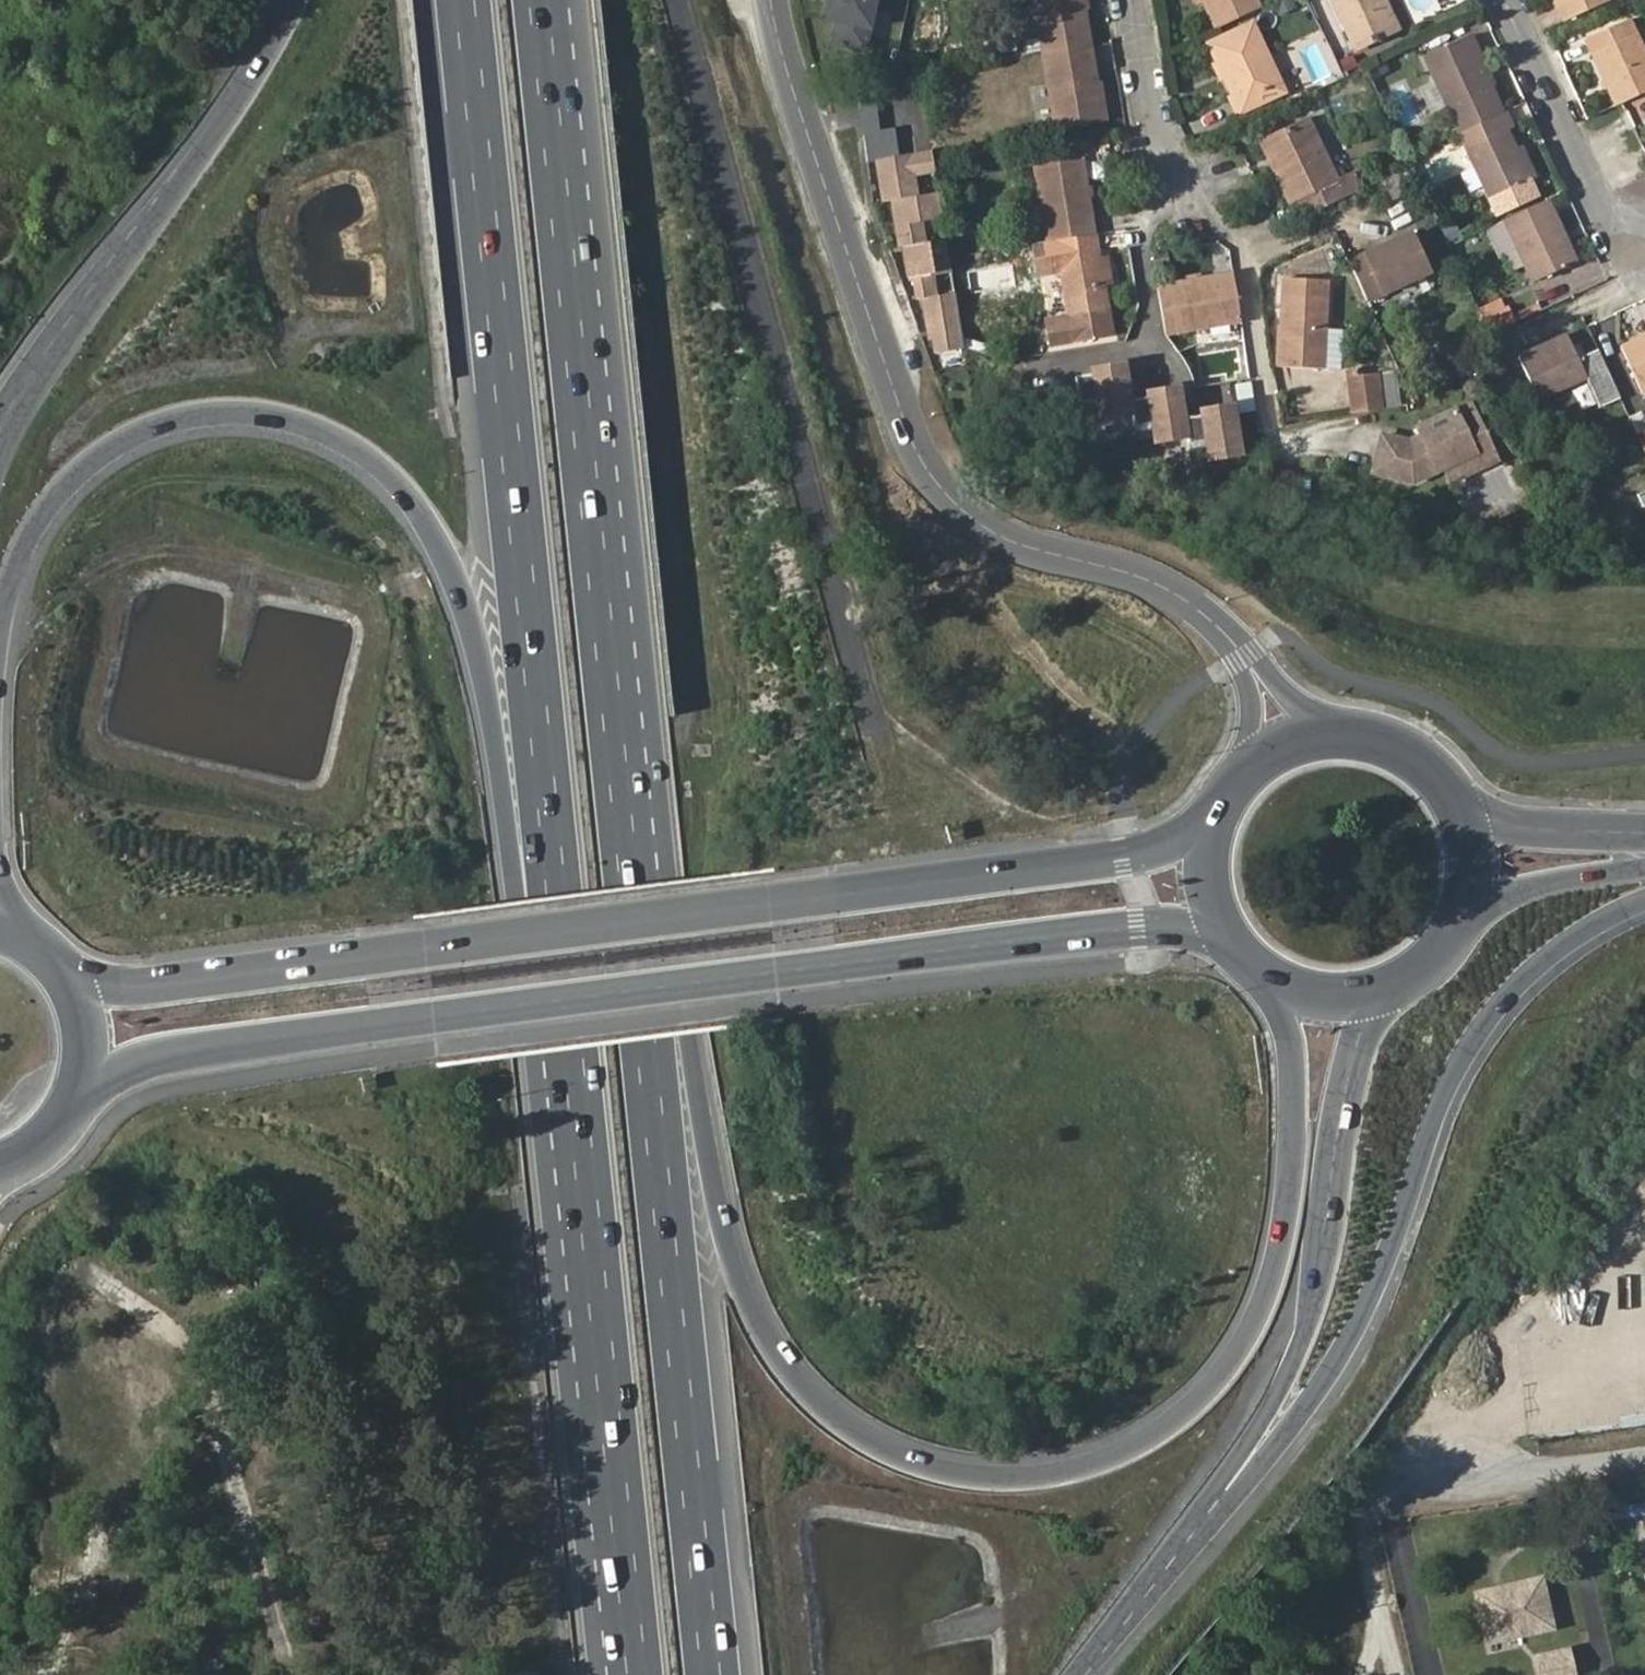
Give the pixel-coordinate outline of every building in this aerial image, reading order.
[(827,23),(838,25),(833,48),(865,55),(876,0),(832,0),(827,23)] [(1042,54),(1089,46),(1083,10),(1081,0),(1033,0),(1042,54)] [(1215,28),(1260,7),(1257,0),(1202,0),(1202,1),(1215,28)] [(1357,50),(1395,33),(1380,0),(1333,0),(1357,50)] [(1395,33),(1401,30),(1388,0),(1380,0),(1395,33)] [(1566,19),(1606,0),(1558,0),(1566,19)] [(1623,102),(1644,91),(1644,52),(1630,20),(1587,40),(1615,105),(1623,102)] [(1217,62),(1224,79),(1232,95),(1240,113),(1285,93),(1252,22),(1208,43),(1217,62)] [(1033,33),(1005,37),(1008,59),(1036,55),(1033,33)] [(1468,37),(1490,86),(1496,83),(1474,34),(1468,37)] [(1435,81),(1459,133),(1477,124),(1502,112),(1490,86),(1468,37),(1424,56),(1435,81)] [(1089,46),(1042,54),(1054,128),(1101,120),(1095,84),(1089,46)] [(1218,81),(1224,79),(1217,62),(1210,65),(1218,81)] [(909,133),(899,134),(900,143),(927,140),(920,75),(886,79),(891,122),(908,120),(909,133)] [(1435,81),(1419,88),(1432,118),(1449,111),(1435,81)] [(1102,83),(1095,84),(1101,120),(1108,119),(1102,83)] [(1240,113),(1232,95),(1226,99),(1234,116),(1240,113)] [(862,129),(877,131),(879,108),(864,106),(862,129)] [(1513,126),(1507,111),(1502,112),(1477,124),(1484,139),(1466,146),(1489,199),(1533,180),(1519,149),(1509,128),(1513,126)] [(1298,200),(1305,215),(1360,190),(1353,175),(1339,182),(1308,119),(1261,141),(1290,204),(1298,200)] [(1523,147),(1519,149),(1533,180),(1538,178),(1523,147)] [(931,150),(878,159),(885,199),(917,193),(913,172),(934,168),(931,150)] [(1035,166),(1047,242),(1056,241),(1096,235),(1089,196),(1088,187),(1083,158),(1035,166)] [(938,189),(893,198),(902,243),(924,240),(920,217),(943,213),(938,189)] [(1547,199),(1504,219),(1533,282),(1576,263),(1547,199)] [(1348,261),(1367,302),(1430,272),(1411,233),(1348,261)] [(1100,260),(1096,235),(1056,241),(1069,316),(1046,320),(1051,346),(1112,334),(1108,310),(1104,284),(1100,260)] [(924,240),(904,243),(908,268),(914,267),(918,296),(923,295),(936,293),(933,272),(950,269),(945,237),(924,240)] [(1109,259),(1100,260),(1104,284),(1113,282),(1109,259)] [(1166,334),(1241,322),(1233,275),(1197,281),(1188,283),(1158,288),(1166,334)] [(1187,276),(1188,283),(1197,281),(1196,275),(1187,276)] [(1285,280),(1282,327),(1280,366),(1323,369),(1325,329),(1328,282),(1285,280)] [(956,290),(923,295),(928,326),(932,325),(936,347),(964,343),(956,290)] [(1485,311),(1491,326),(1513,316),(1506,301),(1485,311)] [(1280,366),(1282,327),(1277,327),(1274,366),(1280,366)] [(1341,330),(1325,329),(1323,369),(1338,370),(1341,330)] [(1573,349),(1567,335),(1520,357),(1539,399),(1587,378),(1600,408),(1620,398),(1598,350),(1584,356),(1578,359),(1573,349)] [(1621,348),(1641,391),(1644,390),(1644,337),(1621,348)] [(1579,346),(1573,349),(1578,359),(1584,356),(1579,346)] [(1384,407),(1379,375),(1358,378),(1357,369),(1346,370),(1352,413),(1384,407)] [(1394,373),(1379,375),(1384,407),(1399,405),(1394,373)] [(1242,468),(1235,418),(1203,422),(1203,427),(1186,430),(1181,399),(1149,403),(1150,409),(1132,412),(1127,375),(1095,379),(1095,385),(1078,388),(1083,420),(1100,417),(1102,430),(1135,425),(1137,444),(1154,441),(1156,453),(1189,449),(1191,462),(1208,459),(1210,472),(1242,468)] [(1573,390),(1582,410),(1597,403),(1588,384),(1573,390)] [(1408,439),(1381,431),(1371,467),(1411,479),(1472,452),(1478,466),(1496,458),(1472,403),(1455,411),(1454,408),(1415,425),(1419,434),(1408,439)] [(1636,497),(1642,509),(1644,509),(1644,493),(1636,497)] [(1543,1574),(1471,1591),(1485,1648),(1557,1631),(1543,1574)] [(1533,1653),(1537,1674),(1577,1674),(1571,1645),(1533,1653)]
